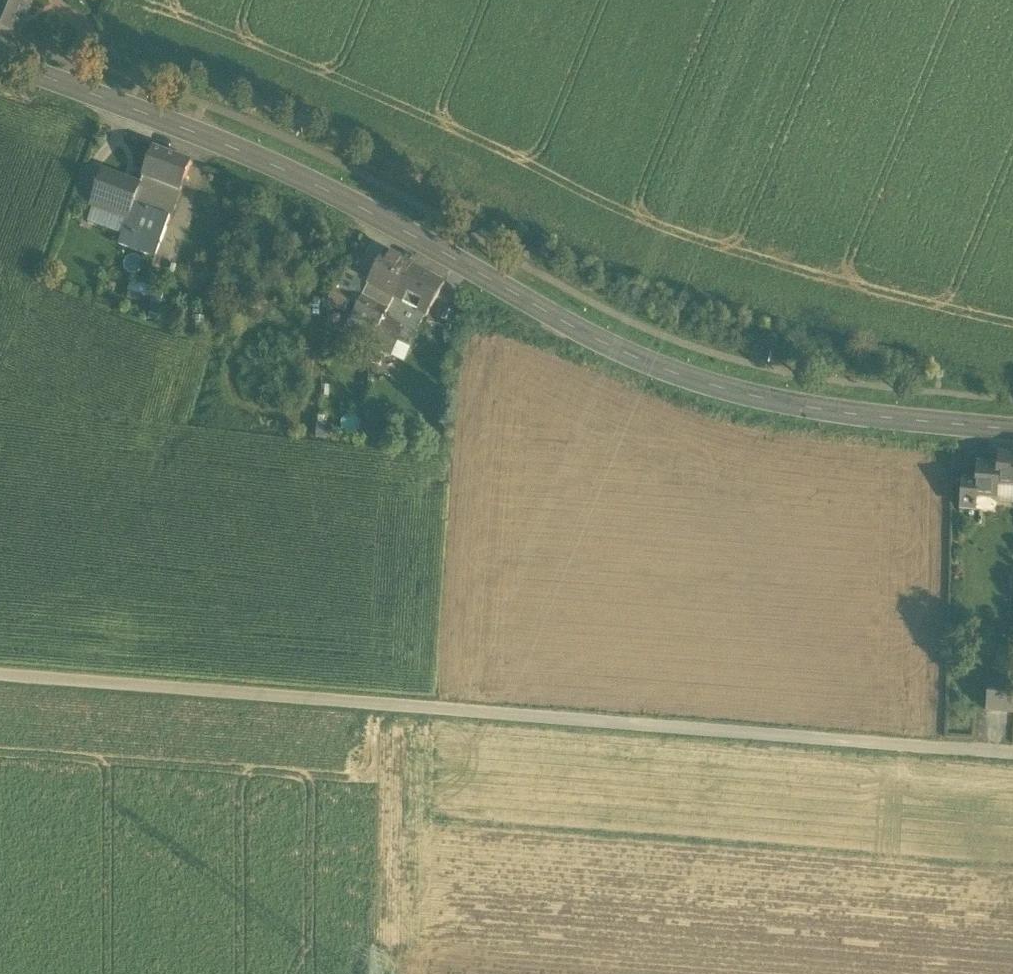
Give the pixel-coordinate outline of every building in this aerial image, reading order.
[(30,3),(23,0),(0,0),(0,30),(16,36),(30,3)] [(133,205),(151,212),(160,187),(180,194),(191,164),(154,150),(140,187),(133,205)] [(78,203),(91,208),(104,174),(91,169),(78,203)] [(128,221),(133,205),(140,187),(104,174),(91,208),(127,221),(128,221)] [(170,219),(180,194),(160,187),(151,212),(170,219)] [(119,245),(156,258),(170,219),(151,212),(133,205),(128,221),(127,221),(119,245)] [(369,288),(394,301),(412,268),(387,254),(369,288)] [(412,267),(412,268),(394,301),(388,313),(378,331),(397,342),(398,342),(404,329),(416,335),(424,319),(425,319),(445,285),(412,267)] [(340,292),(356,301),(368,280),(352,271),(340,292)] [(131,282),(129,296),(151,300),(153,286),(131,282)] [(388,313),(394,301),(369,288),(363,299),(388,313)] [(333,305),(349,314),(356,301),(340,292),(333,305)] [(363,299),(353,318),(378,331),(388,313),(363,299)] [(373,340),(378,331),(353,318),(344,333),(372,348),(373,340)] [(404,329),(398,342),(409,348),(416,335),(404,329)] [(397,342),(378,331),(373,340),(372,348),(391,358),(397,342)] [(999,470),(978,468),(976,486),(978,486),(977,499),(999,501),(1000,487),(1012,488),(1012,458),(1000,457),(999,470)] [(960,514),(976,515),(977,499),(978,486),(976,486),(962,486),(960,514)] [(991,685),(989,713),(1012,715),(1012,687),(991,685)]
